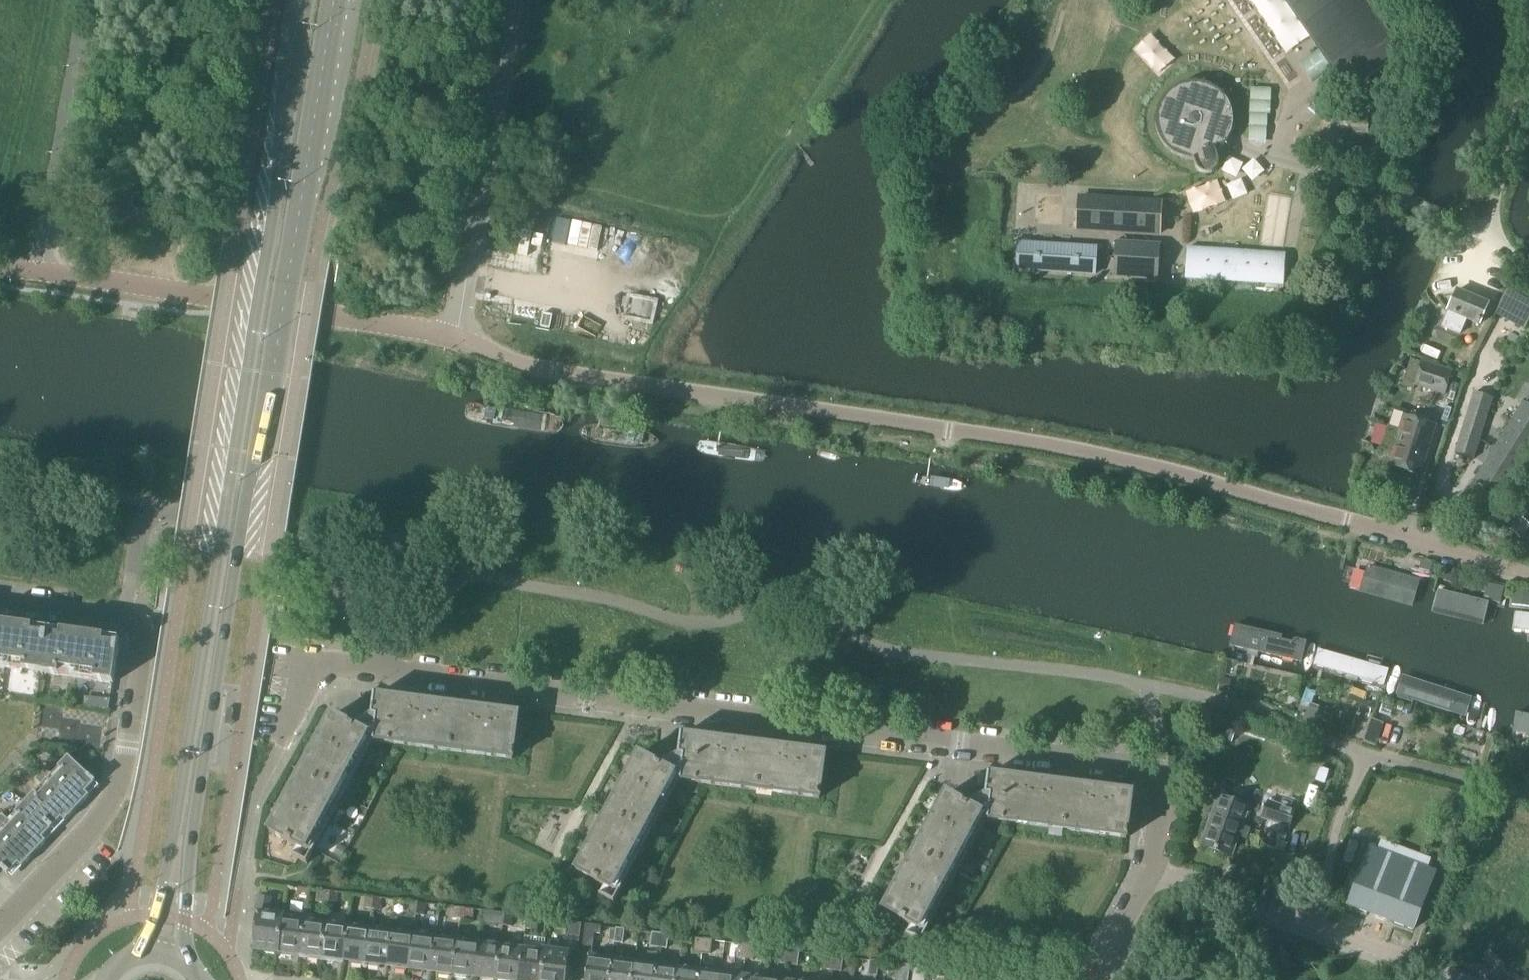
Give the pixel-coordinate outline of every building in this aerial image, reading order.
[(1348,93),(1402,55),(1364,0),(1284,0),(1348,93)] [(1154,120),(1154,124),(1154,127),(1155,131),(1156,134),(1157,137),(1159,141),(1160,144),(1162,146),(1165,149),(1167,152),(1170,154),(1173,156),(1176,157),(1180,159),(1183,160),(1186,161),(1190,161),(1192,161),(1193,163),(1193,165),(1194,167),(1195,169),(1196,170),(1197,172),(1199,173),(1201,174),(1203,174),(1205,174),(1207,174),(1209,174),(1211,173),(1213,172),(1214,171),(1216,169),(1217,168),(1217,166),(1218,164),(1218,162),(1218,160),(1218,158),(1217,156),(1216,154),(1219,152),(1221,149),(1224,147),(1226,144),(1228,141),(1229,138),(1230,134),(1231,131),(1232,128),(1232,124),(1232,120),(1232,117),(1232,113),(1231,110),(1230,107),(1228,103),(1226,100),(1224,98),(1222,95),(1219,92),(1217,90),(1214,88),(1210,86),(1207,85),(1204,84),(1200,83),(1197,83),(1193,82),(1190,83),(1186,83),(1183,84),(1179,85),(1176,86),(1173,88),(1170,90),(1167,92),(1165,95),(1162,97),(1160,100),(1158,103),(1157,106),(1156,110),(1155,113),(1154,117),(1154,120)] [(1336,109),(1337,133),(1368,133),(1367,109),(1336,109)] [(1077,230),(1158,235),(1160,203),(1078,198),(1077,230)] [(1016,270),(1094,275),(1096,250),(1017,244),(1016,270)] [(1109,275),(1113,275),(1113,277),(1156,279),(1158,247),(1116,245),(1114,263),(1109,263),(1109,275)] [(1186,278),(1281,284),(1284,254),(1187,248),(1186,278)] [(1488,305),(1457,292),(1442,328),(1460,336),(1466,321),(1479,326),(1488,305)] [(1421,363),(1413,385),(1444,395),(1451,372),(1421,363)] [(1483,425),(1492,399),(1474,393),(1465,420),(1483,425)] [(545,418),(546,412),(543,407),(501,399),(497,403),(495,408),(499,413),(540,421),(545,418)] [(1524,403),(1474,480),(1500,497),(1528,453),(1528,407),(1524,403)] [(1387,427),(1381,449),(1393,452),(1388,466),(1419,476),(1435,426),(1404,417),(1399,431),(1387,427)] [(640,437),(642,432),(638,427),(597,419),(593,422),(591,428),(594,432),(636,441),(640,437)] [(1476,448),(1478,440),(1468,437),(1465,445),(1476,448)] [(757,457),(758,451),(754,447),(713,441),(708,444),(707,450),(711,455),(752,461),(757,457)] [(959,477),(917,471),(913,475),(912,481),(915,485),(957,491),(961,488),(962,482),(959,477)] [(1518,539),(1528,528),(1528,526),(1521,518),(1509,531),(1518,539)] [(1431,564),(1421,561),(1418,570),(1429,573),(1431,564)] [(1419,583),(1416,578),(1376,566),(1371,569),(1370,575),(1372,580),(1412,592),(1417,589),(1419,583)] [(1488,590),(1503,594),(1505,586),(1490,582),(1488,590)] [(1459,599),(1462,604),(1503,612),(1508,608),(1509,603),(1506,598),(1465,590),(1460,593),(1459,599)] [(1528,609),(1528,593),(1513,591),(1512,595),(1511,607),(1528,609)] [(6,663),(24,665),(23,671),(41,674),(47,630),(16,626),(16,624),(7,623),(6,624),(0,623),(0,662),(6,663)] [(47,630),(41,674),(59,676),(60,670),(78,673),(95,675),(94,681),(107,683),(113,684),(117,656),(119,646),(116,646),(116,640),(88,636),(87,636),(88,634),(84,634),(78,633),(78,634),(47,630)] [(1248,646),(1285,664),(1291,662),(1293,657),(1291,651),(1254,633),(1248,635),(1246,640),(1248,646)] [(1330,671),(1371,679),(1376,676),(1377,670),(1374,666),(1333,657),(1328,661),(1327,666),(1330,671)] [(1408,685),(1410,690),(1450,703),(1455,701),(1457,695),(1454,690),(1415,677),(1409,679),(1408,685)] [(1219,678),(1217,692),(1227,694),(1230,680),(1219,678)] [(32,698),(33,689),(21,687),(20,696),(32,698)] [(105,697),(97,696),(95,708),(103,710),(107,710),(109,698),(105,697)] [(331,716),(315,746),(352,765),(362,746),(364,747),(369,737),(373,739),(373,742),(389,744),(394,698),(374,696),(372,716),(351,726),(331,716)] [(419,702),(394,698),(389,744),(419,748),(425,700),(420,700),(419,702)] [(431,701),(425,700),(419,748),(450,752),(455,706),(430,703),(431,701)] [(481,710),(455,706),(450,752),(481,756),(486,708),(481,707),(481,710)] [(492,709),(486,708),(481,756),(512,760),(512,758),(513,758),(513,753),(513,752),(518,714),(491,711),(492,709)] [(1306,708),(1301,720),(1319,727),(1324,714),(1306,708)] [(1359,740),(1372,744),(1380,721),(1370,718),(1368,723),(1365,722),(1359,740)] [(1219,739),(1235,745),(1240,730),(1224,724),(1219,739)] [(638,755),(622,785),(658,804),(669,785),(670,786),(676,776),(680,779),(680,782),(695,784),(701,738),(680,735),(678,756),(657,766),(638,755)] [(726,741),(701,738),(695,784),(726,788),(732,740),(726,739),(726,741)] [(737,741),(732,740),(726,788),(757,792),(762,746),(737,743),(737,741)] [(315,746),(300,774),(338,795),(343,785),(341,784),(352,765),(315,746)] [(787,749),(762,746),(757,792),(787,796),(793,748),(788,747),(787,749)] [(798,748),(793,748),(787,796),(819,800),(819,797),(820,797),(820,792),(824,754),(798,750),(798,748)] [(45,768),(39,775),(77,809),(89,796),(85,793),(95,782),(88,775),(68,757),(58,767),(61,771),(55,778),(45,768)] [(1487,760),(1481,759),(1479,766),(1478,773),(1484,774),(1485,767),(1487,760)] [(26,760),(20,765),(30,774),(35,769),(26,760)] [(300,774),(284,803),(321,823),(331,804),(333,804),(338,795),(300,774)] [(41,785),(24,804),(51,828),(61,818),(65,822),(77,809),(39,775),(34,779),(41,785)] [(945,795),(929,824),(964,843),(975,824),(977,825),(982,816),(987,819),(986,821),(1003,823),(1008,777),(987,775),(985,795),(964,805),(945,795)] [(1033,781),(1008,777),(1003,823),(1033,827),(1038,779),(1033,779),(1033,781)] [(1044,780),(1038,779),(1033,827),(1064,831),(1069,785),(1044,782),(1044,780)] [(622,785),(607,813),(645,834),(650,824),(648,823),(658,804),(622,785)] [(1094,788),(1069,785),(1064,831),(1095,835),(1101,787),(1094,786),(1094,788)] [(1105,788),(1101,787),(1095,835),(1126,839),(1126,837),(1127,837),(1127,831),(1131,793),(1105,790),(1105,788)] [(1262,819),(1288,828),(1293,811),(1292,811),(1298,796),(1288,793),(1273,787),(1268,799),(1268,802),(1262,819)] [(1235,803),(1218,797),(1200,846),(1230,856),(1248,808),(1235,803)] [(321,823),(284,803),(268,832),(297,848),(292,856),(292,855),(291,856),(307,864),(312,855),(307,852),(312,842),(310,842),(321,823)] [(0,816),(0,823),(34,855),(46,842),(42,838),(51,828),(24,804),(8,820),(1,814),(0,816)] [(607,813),(591,842),(627,862),(638,843),(639,844),(645,834),(607,813)] [(1,868),(8,875),(18,864),(22,868),(34,855),(0,823),(0,833),(1,835),(0,836),(0,867),(1,868)] [(929,824),(915,851),(952,871),(956,863),(954,862),(964,843),(929,824)] [(660,841),(667,844),(671,837),(663,834),(660,841)] [(627,862),(591,842),(575,872),(604,887),(599,895),(599,896),(613,904),(619,894),(614,892),(619,881),(617,880),(627,862)] [(1347,906),(1412,930),(1435,871),(1370,847),(1347,906)] [(915,851),(900,877),(936,896),(944,882),(946,883),(952,871),(915,851)] [(645,867),(641,875),(649,879),(653,872),(645,867)] [(936,896),(900,877),(882,911),(910,927),(906,934),(905,935),(920,943),(925,934),(920,931),(925,921),(923,920),(936,896)] [(296,887),(294,900),(305,901),(307,889),(296,887)] [(315,902),(328,904),(330,892),(317,890),(315,902)] [(330,892),(328,904),(336,905),(338,893),(330,892)] [(364,908),(372,909),(373,897),(365,896),(364,908)] [(373,897),(372,909),(379,910),(381,898),(373,897)] [(277,952),(278,952),(283,917),(268,915),(270,899),(259,898),(254,938),(256,938),(255,949),(263,950),(265,953),(274,955),(277,952)] [(408,914),(416,915),(417,903),(409,902),(408,914)] [(417,903),(416,915),(424,916),(425,904),(417,903)] [(451,919),(462,921),(463,909),(453,908),(451,919)] [(463,909),(462,921),(472,922),(473,910),(463,909)] [(481,923),(503,926),(504,914),(482,911),(481,923)] [(300,955),(304,922),(305,917),(283,914),(283,917),(278,952),(280,952),(281,956),(291,957),(293,954),(300,955)] [(504,914),(503,926),(511,927),(512,915),(504,914)] [(320,957),(322,957),(326,925),(304,922),(300,955),(307,955),(308,959),(318,960),(320,957)] [(565,943),(578,945),(580,924),(568,922),(565,943)] [(337,959),(343,960),(347,928),(326,925),(322,957),(324,958),(325,961),(334,962),(337,959)] [(585,925),(582,947),(592,948),(594,934),(599,935),(600,927),(585,925)] [(363,963),(365,963),(369,931),(347,928),(343,960),(350,961),(351,964),(361,966),(363,963)] [(624,930),(616,929),(614,942),(622,943),(624,930)] [(380,965),(387,966),(391,934),(369,931),(365,963),(367,963),(369,967),(378,968),(380,965)] [(650,947),(658,948),(660,934),(652,933),(650,947)] [(407,968),(408,968),(413,937),(391,934),(387,966),(394,967),(395,970),(405,971),(407,968)] [(660,934),(658,948),(666,949),(668,935),(660,934)] [(424,970),(430,971),(434,939),(413,937),(408,968),(411,969),(412,972),(422,973),(424,970)] [(450,974),(453,974),(457,942),(434,939),(430,971),(437,972),(439,976),(448,977),(450,974)] [(693,952),(701,953),(703,940),(695,939),(693,952)] [(703,940),(701,953),(709,954),(711,941),(703,940)] [(467,976),(475,977),(479,945),(457,942),(453,974),(454,974),(456,978),(465,979),(467,976)] [(737,958),(745,959),(747,945),(739,944),(737,958)] [(496,979),(500,948),(479,945),(475,977),(481,978),(481,979),(493,979),(494,979),(496,979)] [(747,945),(745,959),(753,960),(755,946),(747,945)] [(522,951),(500,948),(496,979),(498,979),(518,979),(522,951)] [(543,953),(539,979),(565,979),(568,951),(558,950),(557,953),(543,951),(543,953)] [(780,963),(788,964),(790,951),(782,950),(780,963)] [(543,953),(522,951),(518,979),(539,979),(543,953)] [(790,951),(788,964),(796,966),(798,952),(790,951)] [(612,960),(599,959),(599,955),(589,953),(588,957),(585,979),(609,979),(612,960)] [(656,962),(657,954),(647,953),(646,960),(645,965),(633,963),(631,979),(653,979),(656,962)] [(824,969),(832,970),(834,957),(826,955),(824,969)] [(633,963),(622,962),(623,957),(612,956),(612,960),(609,979),(631,979),(633,963)] [(834,957),(832,970),(840,971),(842,958),(834,957)] [(878,962),(870,961),(868,975),(876,976),(878,962)] [(677,969),(666,967),(666,963),(656,962),(653,979),(676,979),(677,969)] [(897,965),(895,979),(907,979),(908,966),(897,965)] [(700,967),(689,966),(689,970),(677,969),(676,979),(698,979),(700,967)] [(721,970),(700,967),(698,979),(720,979),(721,970)] [(912,979),(923,979),(924,968),(914,967),(912,979)] [(743,973),(721,970),(720,979),(742,979),(743,973)]
